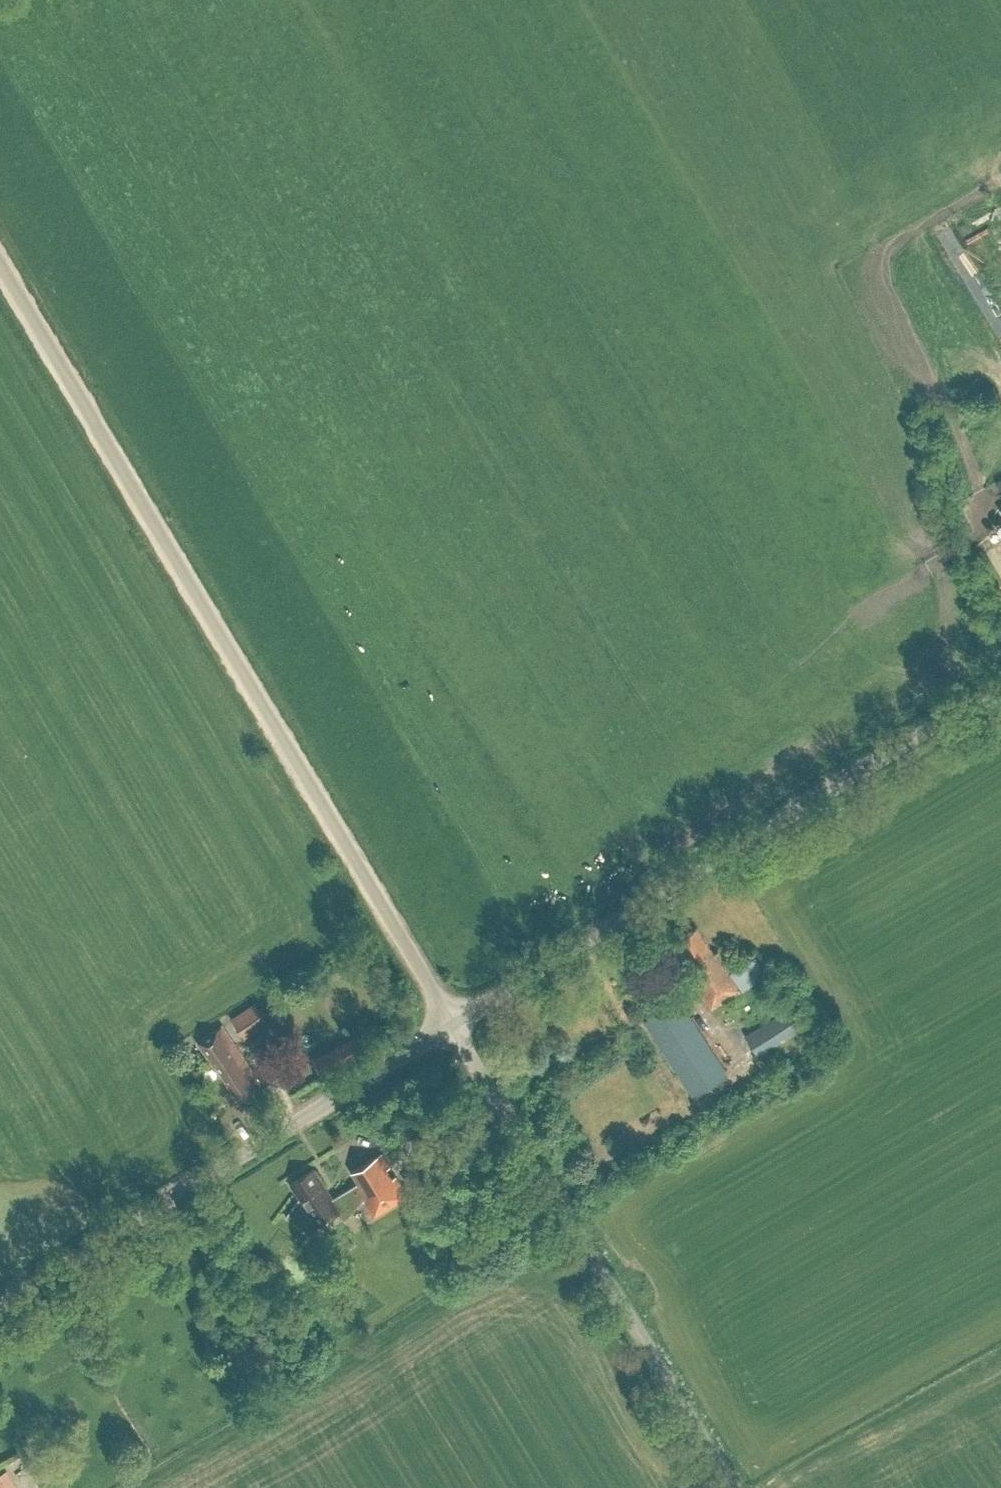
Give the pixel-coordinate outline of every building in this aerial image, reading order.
[(697,925),(674,940),(696,975),(693,977),(711,1007),(765,972),(755,955),(732,970),(718,949),(714,952),(697,925)] [(678,996),(644,1019),(694,1094),(727,1072),(716,1055),(711,1059),(704,1048),(709,1044),(678,996)] [(232,1016),(245,1036),(267,1021),(255,1001),(232,1016)] [(799,1028),(787,1007),(746,1034),(757,1054),(799,1028)] [(222,1023),(198,1039),(210,1057),(212,1056),(239,1097),(256,1086),(253,1081),(259,1078),(222,1023)] [(344,1040),(313,1056),(321,1073),(352,1057),(344,1040)] [(309,1227),(317,1222),(340,1209),(345,1214),(359,1197),(361,1196),(373,1216),(408,1195),(382,1152),(352,1170),(359,1181),(332,1197),(314,1167),(292,1180),(300,1194),(288,1209),(309,1227)] [(5,1467),(0,1470),(0,1487),(18,1487),(5,1467)]
